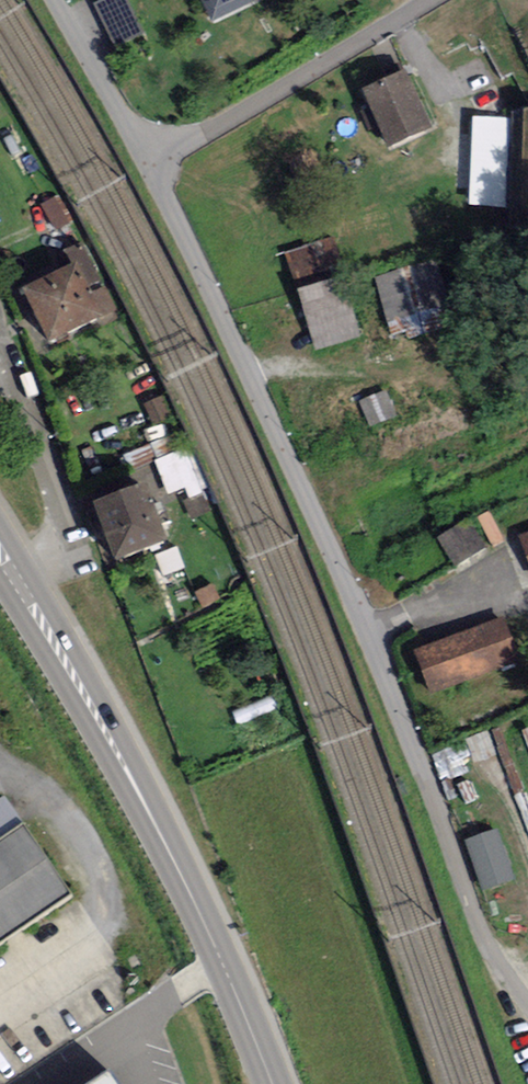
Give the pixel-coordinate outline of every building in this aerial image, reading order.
[(97,6),(118,42),(138,30),(121,0),(107,0),(97,6)] [(209,16),(243,0),(202,0),(209,16)] [(441,106),(453,131),(505,106),(493,81),(511,73),(500,50),(452,73),(463,95),(441,106)] [(402,79),(363,96),(385,147),(424,130),(402,79)] [(287,255),(311,346),(353,335),(329,244),(287,255)] [(361,277),(372,344),(451,332),(440,264),(361,277)] [(73,272),(24,298),(50,348),(100,322),(73,272)] [(91,511),(112,565),(162,545),(141,491),(91,511)] [(487,549),(468,519),(439,537),(458,567),(487,549)] [(527,561),(527,536),(519,539),(527,561)] [(503,620),(415,654),(431,697),(520,664),(503,620)] [(0,846),(0,941),(63,900),(19,833),(0,846)] [(491,835),(465,846),(480,886),(507,876),(491,835)]
